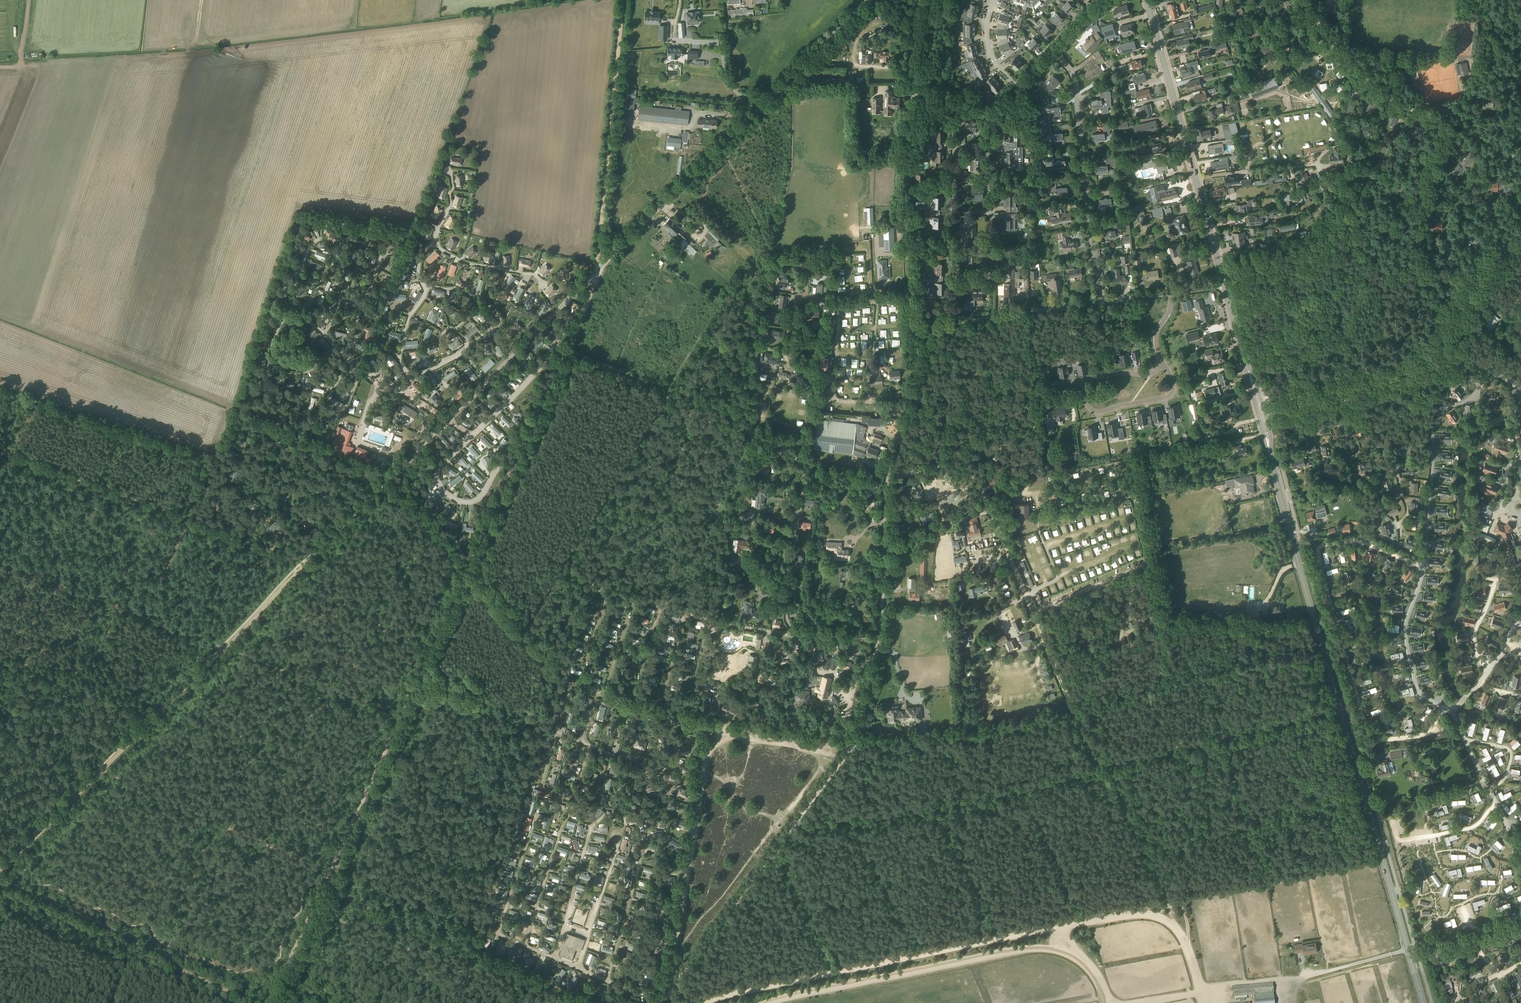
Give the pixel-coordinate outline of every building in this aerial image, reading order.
[(969,1),(968,3),(968,5),(969,6),(970,6),(969,9),(978,12),(979,6),(974,5),(975,2),(969,1)] [(1061,2),(1057,6),(1065,14),(1067,11),(1069,14),(1075,8),(1068,1),(1065,4),(1063,2),(1061,2)] [(1256,9),(1253,9),(1254,13),(1260,12),(1260,11),(1264,10),(1262,4),(1255,6),(1256,9)] [(1117,10),(1113,11),(1115,17),(1119,16),(1119,15),(1129,13),(1127,5),(1116,8),(1117,10)] [(1177,7),(1168,9),(1169,9),(1171,18),(1179,16),(1177,7)] [(735,9),(727,10),(728,17),(747,15),(747,8),(735,9)] [(1241,8),(1233,12),(1234,14),(1235,14),(1237,17),(1243,13),(1241,8)] [(962,12),(961,17),(964,18),(964,19),(970,20),(971,18),(971,16),(973,17),(976,18),(978,12),(969,9),(966,9),(965,13),(962,12)] [(651,12),(645,12),(645,19),(659,20),(659,12),(654,12),(654,11),(651,11),(651,12)] [(1000,14),(999,18),(1008,21),(1009,18),(1011,18),(1012,15),(1003,11),(1001,14),(1000,14)] [(699,21),(698,12),(686,13),(686,16),(684,16),(684,19),(686,19),(687,22),(691,21),(691,22),(695,22),(695,21),(699,21)] [(1030,19),(1033,22),(1032,23),(1034,25),(1043,16),(1038,12),(1034,17),(1033,16),(1030,19)] [(1050,17),(1048,20),(1054,25),(1056,23),(1058,25),(1064,20),(1057,13),(1051,18),(1050,17)] [(999,18),(998,23),(999,23),(999,26),(1008,27),(1009,24),(1007,24),(1008,21),(999,18)] [(1185,22),(1172,25),(1174,34),(1189,30),(1187,21),(1191,20),(1191,18),(1184,19),(1185,22)] [(964,24),(963,30),(975,30),(975,24),(970,24),(970,20),(964,19),(964,24)] [(1039,29),(1037,31),(1043,37),(1045,35),(1047,37),(1053,31),(1051,30),(1054,27),(1047,21),(1045,22),(1045,23),(1045,24),(1045,25),(1040,30),(1039,29)] [(1112,23),(1101,27),(1104,39),(1116,35),(1112,23)] [(1131,23),(1120,27),(1122,35),(1133,32),(1131,23)] [(1294,23),(1284,24),(1285,31),(1294,30),(1294,23)] [(1255,27),(1248,32),(1249,34),(1250,34),(1252,37),(1259,32),(1255,27)] [(963,36),(963,41),(970,40),(970,36),(975,36),(975,30),(963,30),(963,36)] [(871,34),(868,36),(873,42),(880,36),(876,31),(871,35),(871,34)] [(1007,34),(997,34),(997,39),(999,39),(999,42),(1009,40),(1009,37),(1007,37),(1007,34)] [(1184,39),(1177,40),(1179,49),(1190,47),(1189,40),(1193,38),(1192,34),(1183,36),(1184,39)] [(1026,42),(1024,44),(1025,46),(1025,45),(1030,50),(1032,48),(1035,50),(1040,44),(1039,43),(1041,40),(1036,36),(1034,38),(1033,38),(1030,41),(1029,39),(1026,42)] [(1092,36),(1084,44),(1089,49),(1097,41),(1092,36)] [(970,40),(963,41),(965,46),(967,45),(968,51),(977,49),(976,43),(971,44),(970,40)] [(1000,45),(999,46),(1001,50),(1012,45),(1011,42),(1010,42),(1009,40),(999,42),(1000,45)] [(1017,43),(1018,47),(1020,49),(1025,46),(1024,44),(1023,41),(1020,42),(1017,43)] [(1134,41),(1119,45),(1121,53),(1136,49),(1134,41)] [(1208,49),(1198,52),(1200,58),(1211,56),(1210,52),(1219,50),(1218,44),(1225,42),(1208,46),(1208,49)] [(1298,43),(1289,44),(1290,51),(1299,50),(1298,43)] [(1012,45),(1001,50),(1003,54),(1004,54),(1006,57),(1014,51),(1012,49),(1013,48),(1012,45)] [(1266,45),(1258,50),(1260,53),(1258,54),(1261,57),(1270,51),(1266,45)] [(668,48),(667,54),(670,55),(671,55),(671,57),(671,58),(677,58),(678,55),(681,55),(682,48),(671,48),(670,48),(668,48)] [(969,57),(967,57),(968,62),(974,60),(973,56),(978,54),(977,49),(968,51),(969,57)] [(1088,67),(1084,70),(1087,75),(1086,75),(1088,79),(1104,69),(1099,60),(1103,57),(1098,50),(1093,54),(1096,59),(1087,64),(1088,67)] [(876,58),(884,58),(884,61),(889,61),(889,57),(889,51),(881,51),(881,52),(876,52),(876,58)] [(1015,53),(1007,59),(1011,64),(1010,65),(1016,70),(1018,68),(1019,68),(1020,68),(1021,67),(1022,66),(1022,65),(1022,64),(1023,63),(1016,57),(1017,56),(1015,53)] [(968,62),(961,66),(963,69),(966,68),(964,65),(969,62),(973,72),(984,66),(981,61),(976,63),(974,60),(968,62)] [(1136,60),(1131,62),(1133,69),(1142,66),(1141,60),(1137,61),(1136,60)] [(1187,66),(1180,68),(1183,77),(1193,75),(1192,72),(1199,71),(1197,65),(1198,64),(1197,60),(1186,63),(1187,66)] [(1459,60),(1455,61),(1457,71),(1460,70),(1462,77),(1469,75),(1466,62),(1459,64),(1459,60)] [(1313,77),(1317,83),(1326,77),(1321,71),(1323,69),(1318,61),(1308,69),(1313,77)] [(969,63),(966,65),(971,75),(974,74),(969,63)] [(984,66),(973,72),(978,81),(985,76),(988,75),(986,72),(986,71),(984,66)] [(1213,72),(1203,75),(1205,81),(1214,78),(1213,72)] [(1145,74),(1133,78),(1135,84),(1147,81),(1145,74)] [(1053,75),(1046,83),(1053,89),(1060,82),(1053,75)] [(985,76),(978,81),(982,85),(983,84),(987,88),(996,80),(992,76),(988,79),(985,76)] [(1253,87),(1249,88),(1250,90),(1254,88),(1255,92),(1277,84),(1275,77),(1252,85),(1253,87)] [(1199,79),(1187,82),(1189,90),(1201,87),(1199,79)] [(996,80),(987,88),(990,92),(989,93),(992,97),(1002,88),(1000,85),(996,80)] [(1310,88),(1310,89),(1312,91),(1326,111),(1327,112),(1330,118),(1334,115),(1333,113),(1330,109),(1318,91),(1316,88),(1316,89),(1314,86),(1310,88)] [(1194,95),(1196,102),(1202,100),(1207,98),(1206,94),(1211,92),(1211,94),(1216,92),(1215,87),(1208,90),(1207,89),(1202,90),(1202,93),(1201,94),(1200,93),(1194,95)] [(1141,91),(1137,92),(1138,98),(1139,101),(1143,100),(1147,99),(1146,96),(1150,95),(1150,94),(1151,93),(1150,89),(1149,90),(1149,89),(1141,91)] [(892,91),(885,91),(884,115),(891,115),(892,108),(899,108),(899,98),(892,98),(892,91)] [(1101,99),(1090,100),(1090,108),(1095,108),(1098,108),(1102,107),(1103,113),(1109,113),(1108,107),(1107,107),(1107,101),(1106,92),(1106,91),(1100,92),(1100,98),(1101,97),(1101,99)] [(626,97),(622,118),(627,118),(628,110),(629,102),(629,100),(630,100),(630,97),(626,97)] [(880,114),(880,98),(877,98),(872,98),(872,114),(880,114)] [(1370,99),(1365,106),(1370,111),(1376,104),(1370,99)] [(1043,106),(1040,106),(1040,110),(1042,110),(1043,117),(1053,116),(1053,114),(1056,114),(1060,114),(1060,107),(1056,107),(1048,108),(1048,106),(1049,106),(1049,100),(1042,101),(1043,106)] [(1484,100),(1484,107),(1489,108),(1490,108),(1490,109),(1492,109),(1493,102),(1495,102),(1495,100),(1493,100),(1492,100),(1492,101),(1489,101),(1489,100),(1484,100)] [(1347,101),(1342,108),(1347,113),(1353,106),(1347,101)] [(1140,112),(1136,113),(1137,118),(1146,116),(1152,114),(1150,108),(1151,107),(1151,104),(1142,106),(1142,107),(1143,111),(1140,112)] [(639,105),(638,120),(687,125),(689,111),(639,105)] [(1215,109),(1209,110),(1211,119),(1217,117),(1216,114),(1224,112),(1222,107),(1215,109)] [(1391,115),(1387,123),(1393,126),(1397,118),(1391,115)] [(698,119),(697,127),(702,127),(709,127),(709,128),(711,128),(711,127),(716,128),(717,120),(703,118),(703,120),(698,119)] [(960,127),(960,136),(967,136),(967,131),(976,131),(976,121),(965,121),(965,127),(960,127)] [(1127,121),(1114,124),(1116,131),(1129,128),(1127,121)] [(1155,121),(1134,126),(1136,135),(1144,134),(1144,135),(1147,134),(1147,133),(1157,131),(1157,128),(1157,127),(1156,123),(1156,124),(1155,121)] [(1051,124),(1035,126),(1036,130),(1042,130),(1042,133),(1041,133),(1040,133),(1041,134),(1041,135),(1042,136),(1043,137),(1044,138),(1045,139),(1047,140),(1048,140),(1049,141),(1049,140),(1049,138),(1051,138),(1051,141),(1055,141),(1058,141),(1058,140),(1063,140),(1062,133),(1051,134),(1051,132),(1051,127),(1051,124)] [(1104,133),(1093,134),(1093,142),(1098,141),(1098,142),(1101,141),(1105,141),(1105,137),(1107,137),(1107,135),(1110,135),(1109,125),(1103,126),(1103,131),(1104,131),(1104,133)] [(1416,126),(1413,134),(1419,137),(1422,128),(1416,126)] [(1363,128),(1357,134),(1362,139),(1368,133),(1363,128)] [(1005,130),(1005,146),(1017,146),(1017,130),(1005,130)] [(1210,130),(1202,131),(1203,138),(1211,136),(1216,135),(1216,130),(1215,131),(1214,131),(1210,132),(1210,131),(1210,130)] [(929,142),(929,146),(941,146),(941,142),(943,142),(943,131),(932,131),(933,142),(929,142)] [(678,150),(679,139),(667,138),(666,145),(674,146),(673,150),(678,150)] [(1152,145),(1146,146),(1147,150),(1153,149),(1154,152),(1162,149),(1160,142),(1152,145)] [(1380,142),(1374,150),(1377,153),(1376,154),(1380,158),(1384,153),(1383,152),(1387,148),(1380,142)] [(1223,143),(1208,146),(1209,156),(1214,155),(1214,153),(1216,152),(1224,151),(1223,143)] [(925,146),(925,155),(929,155),(932,155),(933,162),(938,162),(944,162),(943,150),(941,150),(941,146),(929,146),(925,146)] [(1005,146),(1005,163),(1011,163),(1011,169),(1023,169),(1023,155),(1017,155),(1017,146),(1005,146)] [(1306,148),(1304,149),(1304,154),(1307,153),(1308,154),(1310,154),(1310,153),(1313,152),(1323,151),(1323,150),(1326,149),(1325,146),(1323,146),(1316,147),(1312,147),(1306,148)] [(1335,155),(1330,156),(1331,164),(1343,162),(1342,154),(1341,148),(1334,148),(1335,155)] [(1407,152),(1403,161),(1409,164),(1413,156),(1407,152)] [(1053,154),(1044,154),(1045,166),(1051,165),(1053,165),(1054,168),(1057,168),(1058,168),(1061,168),(1061,167),(1065,167),(1065,160),(1053,161),(1053,159),(1054,159),(1053,154)] [(1150,154),(1138,157),(1141,167),(1141,166),(1142,169),(1148,168),(1156,165),(1158,173),(1163,172),(1163,171),(1168,170),(1166,165),(1165,166),(1163,159),(1152,162),(1150,154)] [(1475,160),(1472,156),(1471,154),(1464,160),(1464,159),(1461,161),(1462,162),(1464,165),(1465,166),(1466,168),(1467,168),(1466,167),(1468,165),(1468,166),(1470,165),(1472,164),(1471,163),(1475,160)] [(982,155),(970,155),(970,171),(983,171),(982,155)] [(452,156),(450,166),(454,167),(454,165),(456,166),(456,165),(461,166),(462,164),(464,164),(464,160),(462,160),(462,158),(452,156)] [(1107,165),(1096,166),(1096,174),(1101,174),(1104,174),(1104,173),(1108,173),(1108,170),(1110,169),(1110,167),(1116,167),(1115,157),(1106,158),(1106,163),(1107,163),(1107,165)] [(1227,160),(1212,162),(1213,170),(1219,169),(1218,169),(1229,167),(1227,160)] [(1344,162),(1343,163),(1335,167),(1337,171),(1346,166),(1344,162)] [(1454,170),(1451,172),(1454,175),(1456,173),(1458,175),(1458,174),(1466,168),(1464,166),(1465,166),(1464,165),(1462,162),(1453,169),(1454,170)] [(1301,172),(1297,174),(1300,180),(1299,181),(1302,187),(1303,186),(1311,182),(1314,181),(1311,174),(1307,176),(1305,171),(1305,170),(1301,172)] [(1362,170),(1356,179),(1363,184),(1367,177),(1368,178),(1369,176),(1362,170)] [(1274,172),(1273,172),(1273,176),(1274,175),(1275,182),(1287,180),(1286,176),(1277,178),(1277,175),(1274,175),(1274,172)] [(463,175),(456,175),(456,186),(464,185),(463,175)] [(1237,176),(1226,177),(1226,184),(1242,182),(1242,186),(1251,185),(1273,183),(1272,176),(1265,177),(1266,178),(1266,179),(1251,181),(1250,179),(1238,180),(1237,176)] [(1050,186),(1049,186),(1050,192),(1056,191),(1056,192),(1056,195),(1060,195),(1063,195),(1063,194),(1068,194),(1067,187),(1056,188),(1056,186),(1056,181),(1050,181),(1050,186)] [(1396,181),(1392,190),(1396,192),(1395,194),(1400,196),(1402,192),(1401,192),(1404,185),(1396,181)] [(1493,181),(1490,181),(1490,184),(1490,189),(1494,189),(1494,191),(1497,191),(1497,189),(1501,189),(1501,186),(1500,185),(1497,185),(1497,184),(1497,181),(1493,181)] [(1504,185),(1500,185),(1501,186),(1501,189),(1504,189),(1505,189),(1505,191),(1514,191),(1513,188),(1513,183),(1504,184),(1504,185)] [(972,185),(972,199),(982,199),(982,185),(972,185)] [(1163,185),(1153,187),(1157,202),(1178,196),(1176,189),(1173,190),(1173,188),(1165,190),(1163,185)] [(441,186),(437,196),(445,199),(448,188),(441,186)] [(1215,191),(1212,192),(1214,198),(1223,196),(1223,195),(1235,192),(1234,187),(1224,189),(1224,187),(1215,190),(1215,191)] [(1111,198),(1099,199),(1100,207),(1101,210),(1105,209),(1105,207),(1108,206),(1112,206),(1111,202),(1114,202),(1113,200),(1117,199),(1116,190),(1109,190),(1110,196),(1111,198)] [(1293,194),(1280,196),(1283,210),(1289,209),(1287,200),(1294,199),(1293,194)] [(456,195),(452,206),(460,208),(463,197),(456,195)] [(1004,196),(1004,207),(1007,207),(1007,211),(1017,211),(1017,207),(1015,207),(1015,196),(1004,196)] [(926,208),(926,212),(939,212),(939,208),(941,208),(941,197),(931,197),(930,208),(926,208)] [(1236,208),(1234,208),(1235,213),(1240,212),(1240,213),(1241,212),(1247,211),(1246,206),(1246,205),(1252,205),(1251,204),(1251,203),(1251,200),(1240,201),(1240,204),(1235,205),(1236,208)] [(437,205),(431,215),(437,218),(443,209),(437,205)] [(1050,216),(1047,216),(1049,224),(1055,223),(1064,222),(1068,222),(1071,221),(1070,213),(1062,214),(1061,206),(1055,207),(1055,209),(1051,209),(1051,212),(1049,212),(1050,215),(1050,216)] [(1170,206),(1165,208),(1168,220),(1169,219),(1170,225),(1174,224),(1177,235),(1187,232),(1183,216),(1174,218),(1170,206)] [(1160,207),(1152,209),(1154,217),(1162,214),(1160,207)] [(873,223),(872,208),(868,208),(868,211),(864,211),(864,218),(868,218),(868,223),(873,223)] [(926,212),(926,221),(930,221),(930,228),(941,228),(941,216),(939,216),(939,212),(926,212)] [(1257,216),(1250,217),(1251,225),(1268,222),(1267,212),(1260,212),(1260,215),(1257,215),(1257,216)] [(1004,218),(1004,229),(1015,229),(1015,218),(1017,218),(1017,214),(1007,214),(1007,218),(1004,218)] [(451,215),(444,225),(451,230),(457,220),(451,215)] [(670,218),(666,222),(677,232),(681,236),(681,235),(682,237),(685,239),(688,236),(684,232),(687,229),(683,225),(681,228),(670,218)] [(1430,219),(1428,226),(1429,226),(1442,229),(1443,224),(1437,223),(1438,220),(1430,219)] [(1115,229),(1103,231),(1105,239),(1109,238),(1110,238),(1113,238),(1112,238),(1116,237),(1116,234),(1119,233),(1119,231),(1121,231),(1119,221),(1113,222),(1114,228),(1115,228),(1115,229)] [(666,222),(663,225),(669,231),(668,233),(672,237),(673,236),(676,240),(680,244),(684,239),(685,239),(682,237),(681,235),(681,236),(677,232),(666,222)] [(1294,222),(1280,224),(1281,231),(1295,229),(1294,222)] [(962,236),(962,240),(972,240),(972,236),(975,236),(975,225),(964,225),(964,236),(962,236)] [(427,226),(423,236),(429,238),(433,228),(427,226)] [(894,227),(883,228),(884,250),(895,249),(894,227)] [(302,231),(300,234),(308,241),(310,238),(302,231)] [(709,232),(705,236),(708,239),(714,245),(718,241),(709,232)] [(1237,233),(1232,233),(1233,240),(1245,239),(1248,239),(1247,235),(1245,236),(1244,232),(1239,232),(1240,233),(1237,233)] [(1063,243),(1061,243),(1063,251),(1067,250),(1067,251),(1071,251),(1070,249),(1076,249),(1074,241),(1069,242),(1068,233),(1062,234),(1063,243)] [(1124,239),(1122,239),(1123,244),(1131,242),(1130,235),(1128,236),(1127,236),(1123,237),(1124,239)] [(1474,235),(1466,237),(1468,242),(1467,242),(1468,243),(1473,242),(1473,243),(1476,242),(1474,235)] [(452,237),(446,247),(453,251),(459,241),(452,237)] [(1245,239),(1233,240),(1234,248),(1239,247),(1241,246),(1241,247),(1246,246),(1245,239)] [(297,240),(292,250),(296,252),(300,242),(297,240)] [(470,259),(478,252),(473,246),(465,253),(470,259)] [(1175,246),(1169,248),(1172,257),(1177,256),(1175,246)] [(487,249),(485,261),(492,263),(495,251),(487,249)] [(357,250),(352,258),(355,260),(360,252),(357,250)] [(962,250),(962,255),(964,255),(964,266),(975,266),(975,255),(972,254),(972,250),(962,250)] [(436,251),(427,260),(431,264),(440,255),(436,251)] [(1444,256),(1442,258),(1443,259),(1443,260),(1451,267),(1452,266),(1455,263),(1452,260),(1453,258),(1448,254),(1445,258),(1444,256)] [(510,255),(502,255),(503,266),(511,266),(510,255)] [(1128,255),(1121,256),(1122,263),(1123,266),(1125,266),(1126,273),(1130,272),(1129,265),(1128,255)] [(532,261),(523,259),(523,258),(520,257),(519,261),(521,261),(520,265),(530,267),(532,261)] [(1195,259),(1184,262),(1186,268),(1189,267),(1191,274),(1191,277),(1196,276),(1195,274),(1195,273),(1198,272),(1195,259)] [(886,260),(877,260),(878,278),(884,278),(884,276),(889,276),(889,268),(886,268),(886,260)] [(311,261),(309,264),(320,269),(322,265),(311,261)] [(286,262),(283,264),(288,273),(292,271),(286,262)] [(930,274),(930,278),(936,278),(936,274),(943,274),(945,274),(945,263),(934,263),(934,274),(930,274)] [(1017,263),(1004,263),(1004,274),(1010,274),(1010,278),(1019,278),(1019,272),(1015,272),(1015,267),(1017,267),(1017,263)] [(452,264),(448,274),(454,276),(457,266),(452,264)] [(547,264),(539,272),(544,277),(552,269),(547,264)] [(438,273),(437,275),(438,276),(442,277),(446,266),(440,265),(440,267),(439,273),(438,273)] [(1073,265),(1067,267),(1067,270),(1069,270),(1070,277),(1082,276),(1081,268),(1074,269),(1073,265)] [(1034,270),(1031,270),(1031,279),(1038,278),(1038,277),(1040,277),(1040,270),(1037,270),(1037,267),(1034,267),(1034,270)] [(1111,277),(1110,278),(1111,283),(1122,281),(1122,284),(1127,283),(1126,275),(1119,276),(1118,269),(1114,269),(1114,273),(1110,274),(1111,277)] [(1158,270),(1146,272),(1147,280),(1159,278),(1158,270)] [(495,285),(499,273),(494,272),(490,284),(495,285)] [(506,283),(513,274),(509,272),(503,280),(506,283)] [(1055,274),(1047,275),(1048,276),(1048,281),(1052,280),(1054,293),(1062,291),(1060,278),(1058,279),(1057,273),(1055,274)] [(388,277),(384,286),(388,288),(388,287),(389,284),(391,285),(392,282),(390,282),(392,278),(388,277)] [(781,277),(779,287),(784,288),(785,283),(788,283),(789,278),(781,277)] [(930,278),(930,283),(931,283),(934,283),(934,294),(945,294),(945,282),(943,282),(936,282),(936,278),(930,278)] [(1004,284),(1004,296),(1015,296),(1015,287),(1019,287),(1019,281),(1019,278),(1010,278),(1010,284),(1004,284)] [(552,284),(544,293),(550,298),(558,290),(552,284)] [(817,284),(816,293),(824,293),(825,285),(817,284)] [(962,304),(962,307),(966,307),(966,309),(971,309),(971,305),(974,305),(974,300),(983,300),(983,290),(972,290),(972,296),(966,296),(966,304),(962,304)] [(411,295),(410,299),(413,301),(412,304),(415,305),(422,292),(419,291),(415,297),(411,295)] [(1192,309),(1190,300),(1182,302),(1184,311),(1192,309)] [(1201,300),(1195,301),(1197,310),(1199,309),(1202,322),(1211,319),(1208,306),(1203,307),(1201,300)] [(537,310),(540,313),(548,304),(545,301),(537,310)] [(481,308),(476,313),(483,321),(488,316),(481,308)] [(810,319),(811,309),(803,308),(802,319),(810,319)] [(433,309),(428,319),(434,322),(439,313),(433,309)] [(818,310),(811,309),(810,319),(817,320),(818,310)] [(774,322),(782,323),(783,313),(776,312),(774,322)] [(1492,317),(1483,326),(1487,330),(1488,329),(1489,329),(1497,321),(1492,317)] [(268,319),(267,322),(272,324),(270,328),(274,330),(277,323),(268,319)] [(519,321),(506,333),(513,339),(514,338),(517,340),(524,332),(522,330),(525,327),(519,321)] [(363,323),(360,327),(367,332),(364,336),(368,339),(374,330),(363,323)] [(471,337),(479,330),(476,326),(474,328),(475,329),(471,332),(470,332),(468,334),(471,337)] [(768,329),(767,338),(783,341),(784,331),(768,329)] [(305,330),(299,341),(303,342),(308,332),(305,330)] [(315,331),(309,338),(311,340),(315,336),(316,336),(318,334),(315,331)] [(1198,331),(1186,334),(1188,341),(1200,338),(1198,331)] [(389,332),(387,341),(390,342),(392,337),(399,338),(400,335),(389,332)] [(264,333),(263,337),(266,338),(263,347),(268,349),(272,335),(264,333)] [(1216,333),(1203,337),(1206,345),(1218,342),(1218,340),(1219,340),(1218,335),(1217,336),(1216,333)] [(458,338),(449,344),(452,350),(462,344),(458,338)] [(536,340),(529,347),(532,350),(538,343),(536,340)] [(431,341),(426,346),(430,350),(435,345),(431,341)] [(1212,350),(1205,351),(1206,358),(1212,357),(1213,363),(1224,360),(1222,351),(1213,353),(1212,350)] [(390,353),(387,356),(389,359),(388,360),(393,366),(394,365),(395,365),(398,362),(390,353)] [(763,353),(762,363),(778,365),(779,355),(763,353)] [(1119,357),(1116,358),(1117,363),(1120,362),(1121,366),(1130,364),(1128,353),(1119,355),(1119,357)] [(260,354),(257,363),(263,365),(266,356),(260,354)] [(420,364),(422,359),(427,362),(429,358),(421,354),(418,360),(417,363),(420,364)] [(521,357),(518,360),(527,369),(530,366),(521,357)] [(1088,372),(1086,363),(1080,364),(1079,357),(1071,358),(1073,368),(1077,367),(1078,369),(1079,374),(1088,372)] [(820,358),(819,370),(827,371),(828,358),(820,358)] [(491,359),(482,368),(486,372),(496,363),(491,359)] [(1063,366),(1058,367),(1059,370),(1057,370),(1058,374),(1059,374),(1060,377),(1068,376),(1068,373),(1069,373),(1068,368),(1067,368),(1067,366),(1071,366),(1070,359),(1065,360),(1066,365),(1063,365),(1063,366)] [(514,371),(511,374),(520,382),(523,379),(514,371)] [(1226,371),(1219,373),(1222,385),(1230,383),(1226,371)] [(508,376),(505,379),(514,386),(517,383),(508,376)] [(881,376),(869,378),(870,385),(882,383),(881,376)] [(456,394),(454,395),(455,396),(454,397),(455,398),(456,397),(458,400),(468,391),(464,387),(465,387),(464,386),(455,393),(456,394)] [(500,386),(498,388),(503,393),(501,395),(503,397),(505,395),(506,396),(508,393),(500,386)] [(1214,387),(1204,390),(1206,396),(1216,393),(1217,396),(1220,395),(1219,390),(1218,386),(1215,387),(1214,387)] [(1457,387),(1452,392),(1458,400),(1464,396),(1457,387)] [(1485,392),(1484,399),(1494,401),(1495,393),(1485,392)] [(434,394),(429,399),(436,406),(441,401),(434,394)] [(312,397),(308,408),(312,409),(314,402),(316,402),(317,399),(312,397)] [(483,397),(480,399),(488,407),(491,405),(483,397)] [(1058,399),(1046,401),(1047,407),(1053,406),(1053,408),(1055,418),(1057,417),(1058,420),(1063,420),(1062,416),(1066,416),(1064,406),(1057,407),(1057,405),(1059,405),(1058,399)] [(477,401),(469,409),(471,412),(479,404),(477,401)] [(1194,403),(1188,405),(1192,420),(1198,419),(1194,403)] [(403,404),(398,412),(400,414),(399,415),(400,416),(401,414),(411,421),(417,412),(403,404)] [(1223,406),(1218,407),(1221,420),(1227,419),(1231,418),(1231,415),(1238,413),(1236,407),(1233,408),(1233,405),(1227,407),(1228,411),(1225,412),(1223,406)] [(1473,405),(1465,406),(1466,410),(1467,411),(1466,411),(1467,417),(1474,416),(1473,405)] [(260,406),(255,413),(258,415),(263,409),(260,406)] [(1178,406),(1170,408),(1170,411),(1169,411),(1170,418),(1180,416),(1178,406)] [(1161,409),(1152,411),(1154,423),(1163,421),(1164,424),(1167,423),(1166,416),(1163,416),(1162,414),(1161,409)] [(1452,411),(1446,416),(1452,424),(1458,420),(1455,415),(1454,415),(1453,414),(1454,414),(1452,411)] [(1146,412),(1137,413),(1138,423),(1145,422),(1146,426),(1152,425),(1151,417),(1147,418),(1146,412)] [(503,417),(501,419),(507,426),(510,423),(503,417)] [(514,417),(512,420),(518,426),(520,427),(523,424),(520,422),(517,420),(518,418),(517,417),(516,418),(514,417)] [(868,417),(867,424),(880,425),(881,418),(868,417)] [(462,419),(460,422),(469,428),(471,425),(462,419)] [(815,419),(811,449),(853,454),(854,444),(858,431),(855,430),(856,423),(815,419)] [(299,426),(297,430),(302,432),(306,424),(302,422),(300,426),(299,426)] [(853,453),(853,454),(862,457),(862,456),(864,450),(867,442),(868,441),(866,440),(862,439),(863,435),(866,427),(856,423),(855,430),(858,431),(854,444),(853,453)] [(1117,423),(1107,424),(1109,435),(1111,435),(1112,438),(1119,437),(1119,440),(1124,439),(1122,428),(1122,429),(1118,430),(1117,423)] [(315,425),(309,432),(312,434),(317,427),(315,425)] [(494,425),(491,428),(496,434),(495,435),(497,437),(501,433),(494,425)] [(1096,426),(1087,428),(1087,430),(1084,430),(1085,435),(1088,435),(1089,439),(1098,437),(1099,440),(1103,439),(1102,432),(1097,433),(1096,426)] [(338,427),(332,443),(337,445),(335,450),(350,456),(353,447),(349,446),(350,444),(347,443),(352,431),(342,427),(342,428),(338,427)] [(450,432),(447,435),(454,443),(457,440),(450,432)] [(483,436),(480,439),(489,448),(492,445),(483,436)] [(275,437),(270,449),(274,451),(277,443),(281,445),(283,440),(275,437)] [(444,438),(441,440),(448,448),(451,446),(444,438)] [(503,439),(498,449),(501,452),(507,442),(503,439)] [(239,440),(236,448),(243,451),(247,443),(239,440)] [(1494,454),(1492,458),(1498,460),(1499,455),(1501,452),(1506,454),(1508,447),(1497,442),(1494,450),(1493,453),(1494,454)] [(1240,444),(1230,447),(1231,451),(1236,450),(1237,451),(1238,451),(1240,455),(1248,453),(1246,446),(1241,447),(1240,444)] [(431,445),(428,448),(437,456),(440,453),(431,445)] [(1321,446),(1320,446),(1322,458),(1328,457),(1331,456),(1330,451),(1329,451),(1328,445),(1321,446)] [(355,454),(354,456),(370,463),(372,459),(366,456),(368,451),(357,446),(355,453),(355,454)] [(471,447),(469,449),(476,457),(479,455),(471,447)] [(868,447),(866,454),(876,457),(878,451),(868,447)] [(1442,453),(1442,460),(1452,461),(1453,454),(1442,453)] [(461,455),(458,458),(465,466),(468,464),(461,455)] [(488,457),(482,460),(486,467),(491,464),(488,457)] [(1303,457),(1291,460),(1293,469),(1305,466),(1305,467),(1310,466),(1309,462),(1304,463),(1303,457)] [(762,459),(760,473),(768,474),(770,460),(762,459)] [(1485,460),(1484,463),(1485,463),(1482,471),(1487,473),(1487,472),(1494,474),(1497,467),(1494,466),(1495,463),(1485,460)] [(1372,462),(1360,464),(1362,474),(1374,472),(1372,462)] [(411,466),(409,470),(419,476),(422,472),(411,466)] [(1407,466),(1406,473),(1415,474),(1416,470),(1419,471),(1419,466),(1413,466),(1413,467),(1407,466)] [(356,467),(352,475),(357,478),(361,469),(356,467)] [(448,467),(446,471),(454,476),(456,473),(448,467)] [(1336,468),(1326,471),(1328,478),(1338,476),(1336,468)] [(229,478),(228,480),(230,481),(231,479),(233,480),(235,477),(238,478),(240,473),(232,470),(229,478)] [(1441,470),(1440,477),(1450,479),(1451,471),(1441,470)] [(475,471),(472,474),(480,482),(483,479),(475,471)] [(1046,473),(1030,477),(1032,484),(1048,480),(1046,473)] [(459,475),(449,483),(452,486),(462,478),(459,475)] [(1250,476),(1225,480),(1227,487),(1236,485),(1236,487),(1240,486),(1242,495),(1254,493),(1252,484),(1254,484),(1253,480),(1251,480),(1250,476)] [(1485,481),(1482,489),(1485,490),(1486,493),(1489,492),(1494,494),(1497,486),(1491,484),(1493,480),(1488,478),(1488,479),(1484,477),(1482,481),(1485,481)] [(1390,480),(1384,481),(1385,490),(1389,489),(1390,492),(1394,491),(1392,484),(1391,484),(1390,480)] [(467,481),(464,484),(471,492),(474,489),(467,481)] [(1411,483),(1410,493),(1418,494),(1419,484),(1411,483)] [(752,499),(751,506),(755,506),(755,507),(763,508),(765,496),(771,496),(772,487),(764,486),(764,489),(756,488),(755,493),(756,493),(756,500),(752,499)] [(317,487),(314,496),(319,497),(320,494),(326,496),(328,491),(317,487)] [(1439,488),(1438,495),(1448,497),(1449,489),(1439,488)] [(952,492),(948,495),(949,495),(952,502),(962,496),(959,492),(957,493),(957,492),(953,494),(952,492)] [(440,494),(432,502),(435,505),(443,497),(440,494)] [(813,498),(804,497),(803,504),(806,505),(806,506),(809,506),(809,505),(812,506),(813,498)] [(248,502),(247,505),(248,506),(248,507),(252,509),(254,503),(258,505),(259,502),(252,498),(250,503),(248,502)] [(215,501),(215,504),(217,504),(216,508),(224,508),(224,504),(225,505),(225,502),(224,502),(224,500),(217,499),(217,501),(215,501)] [(1411,502),(1411,511),(1413,511),(1413,512),(1416,512),(1416,511),(1419,511),(1419,502),(1411,502)] [(1028,504),(1014,505),(1014,511),(1021,511),(1021,516),(1029,515),(1028,504)] [(448,505),(442,515),(445,517),(451,507),(448,505)] [(459,505),(459,513),(467,513),(467,505),(459,505)] [(1397,506),(1388,510),(1391,516),(1400,512),(1397,506)] [(1314,511),(1306,513),(1308,521),(1316,519),(1316,516),(1317,516),(1317,517),(1326,515),(1324,508),(1316,511),(1316,512),(1315,513),(1314,511)] [(745,512),(744,519),(754,520),(754,513),(745,512)] [(934,512),(920,516),(922,522),(935,518),(934,512)] [(306,518),(303,524),(307,526),(309,521),(313,523),(314,520),(304,516),(304,517),(306,518)] [(971,520),(968,521),(970,530),(969,530),(970,533),(968,533),(969,537),(971,536),(971,537),(980,535),(979,528),(977,521),(977,517),(971,519),(971,520)] [(810,521),(801,520),(800,527),(803,527),(803,529),(806,529),(806,528),(809,528),(810,521)] [(447,521),(445,524),(454,529),(456,526),(454,525),(447,521)] [(271,525),(269,531),(273,533),(275,528),(278,529),(280,524),(274,522),(274,524),(271,523),(270,525),(271,525)] [(764,522),(762,532),(773,533),(774,524),(769,524),(769,522),(764,522)] [(1495,524),(1492,531),(1500,534),(1506,549),(1511,547),(1509,540),(1508,538),(1510,537),(1508,532),(1509,531),(1511,530),(1508,527),(1505,524),(1504,525),(1503,526),(1496,523),(1495,524)] [(1389,524),(1382,525),(1384,535),(1387,534),(1388,537),(1393,536),(1391,527),(1390,528),(1389,524)] [(962,529),(955,530),(955,531),(956,531),(956,533),(957,538),(958,538),(963,537),(962,532),(964,531),(964,528),(963,528),(962,528),(962,529)] [(1475,532),(1472,537),(1493,546),(1495,540),(1487,537),(1475,532)] [(1408,537),(1405,546),(1415,550),(1419,541),(1408,537)] [(732,545),(732,546),(733,546),(732,551),(741,552),(741,547),(747,548),(748,541),(734,539),(733,545),(732,545)] [(1434,541),(1433,549),(1443,550),(1444,543),(1439,542),(1439,543),(1437,543),(1437,542),(1434,541)] [(826,542),(826,550),(834,550),(834,557),(848,558),(848,550),(846,550),(842,550),(841,550),(841,546),(841,542),(826,542)] [(1358,547),(1350,548),(1352,559),(1359,558),(1358,547)] [(1368,552),(1365,562),(1373,564),(1375,554),(1368,552)] [(1387,558),(1382,568),(1389,571),(1393,562),(1387,558)] [(1514,558),(1504,561),(1507,568),(1517,565),(1514,558)] [(1430,559),(1430,566),(1440,567),(1441,559),(1435,559),(1435,560),(1433,560),(1433,559),(1430,559)] [(1023,561),(1020,563),(1029,585),(1027,585),(1028,587),(1030,587),(1033,586),(1023,561)] [(1408,568),(1402,576),(1408,581),(1414,572),(1408,568)] [(1350,571),(1343,573),(1346,582),(1353,580),(1350,571)] [(1371,572),(1367,582),(1374,584),(1378,574),(1371,572)] [(907,578),(907,587),(909,587),(908,599),(918,599),(919,592),(914,592),(913,592),(913,578),(907,578)] [(593,584),(591,589),(603,593),(605,588),(593,584)] [(990,585),(968,588),(970,597),(980,595),(979,591),(991,589),(990,585)] [(1509,585),(1499,585),(1499,593),(1510,592),(1509,585)] [(1392,587),(1391,594),(1401,596),(1402,588),(1392,587)] [(1485,587),(1475,588),(1476,596),(1485,595),(1485,587)] [(1345,593),(1344,589),(1336,592),(1335,588),(1331,589),(1334,597),(1345,593)] [(759,590),(758,596),(772,598),(773,592),(759,590)] [(1424,593),(1423,601),(1433,602),(1434,595),(1428,594),(1427,594),(1424,593)] [(1472,601),(1469,608),(1480,611),(1482,604),(1472,601)] [(745,602),(742,617),(759,619),(760,612),(752,611),(753,603),(745,602)] [(1504,602),(1494,605),(1495,612),(1506,609),(1504,602)] [(1268,608),(1261,610),(1263,615),(1269,613),(1270,614),(1272,614),(1281,611),(1280,605),(1275,606),(1275,605),(1271,606),(1272,607),(1271,607),(1271,608),(1268,609),(1268,608)] [(1342,615),(1356,610),(1354,605),(1348,608),(1341,611),(1342,615)] [(1393,605),(1392,612),(1402,613),(1402,606),(1393,605)] [(1417,610),(1415,617),(1425,619),(1427,612),(1422,611),(1420,611),(1420,610),(1417,610)] [(1464,616),(1463,624),(1473,626),(1474,619),(1464,616)] [(774,617),(772,628),(775,629),(775,627),(780,627),(781,621),(777,620),(777,617),(774,617)] [(1357,621),(1356,617),(1345,620),(1347,628),(1351,627),(1350,623),(1357,621)] [(1493,618),(1491,625),(1501,628),(1503,621),(1493,618)] [(1018,620),(1013,622),(1017,631),(1022,629),(1018,620)] [(1387,627),(1387,632),(1399,633),(1399,625),(1395,624),(1395,628),(1387,627)] [(1412,626),(1411,634),(1421,635),(1422,628),(1417,627),(1416,627),(1415,627),(1412,626)] [(1242,628),(1242,634),(1259,638),(1261,630),(1256,629),(1256,631),(1242,628)] [(1028,633),(1019,636),(1023,645),(1032,641),(1028,633)] [(1458,633),(1457,640),(1467,641),(1468,634),(1458,633)] [(1005,635),(995,639),(997,644),(1006,641),(1009,650),(1017,647),(1014,639),(1008,642),(1005,635)] [(1359,646),(1358,642),(1355,643),(1353,635),(1349,636),(1351,648),(1359,646)] [(1401,645),(1401,637),(1390,636),(1389,641),(1397,641),(1397,645),(1401,645)] [(1488,636),(1485,642),(1494,647),(1497,641),(1488,636)] [(775,641),(772,657),(778,658),(779,653),(789,654),(790,649),(780,647),(781,642),(775,641)] [(812,643),(809,657),(815,658),(818,645),(812,643)] [(1416,644),(1413,645),(1414,652),(1424,651),(1423,643),(1418,644),(1418,645),(1416,645),(1416,644)] [(628,647),(626,651),(639,656),(641,652),(628,647)] [(1471,650),(1460,651),(1461,659),(1472,657),(1471,650)] [(1404,660),(1403,652),(1391,654),(1392,658),(1399,657),(1400,661),(1404,660)] [(748,654),(746,665),(755,666),(757,655),(748,654)] [(1357,662),(1364,660),(1363,656),(1351,659),(1354,667),(1358,665),(1357,662)] [(838,659),(837,667),(850,670),(852,661),(838,659)] [(1419,660),(1416,660),(1417,668),(1428,666),(1426,659),(1421,660),(1419,660)] [(1471,665),(1461,667),(1462,675),(1473,673),(1471,665)] [(786,670),(786,673),(788,674),(787,679),(795,680),(796,671),(786,670)] [(760,671),(759,681),(764,681),(764,679),(776,680),(777,675),(765,674),(765,671),(760,671)] [(1410,679),(1408,671),(1396,674),(1395,674),(1396,678),(1398,678),(1405,676),(1405,680),(1410,679)] [(1499,672),(1497,683),(1504,684),(1506,679),(1505,678),(1505,677),(1506,677),(1507,674),(1499,672)] [(831,679),(822,676),(821,681),(815,680),(815,678),(814,676),(812,674),(809,674),(806,676),(805,678),(805,681),(807,684),(809,685),(812,685),(814,684),(815,682),(820,683),(820,685),(816,685),(815,691),(818,692),(817,696),(827,698),(831,679)] [(1423,676),(1420,677),(1422,685),(1432,682),(1430,675),(1425,676),(1423,677),(1423,676)] [(1512,687),(1519,688),(1520,683),(1519,682),(1520,680),(1520,681),(1520,678),(1514,676),(1512,687)] [(1371,682),(1370,678),(1363,680),(1362,677),(1358,678),(1360,686),(1371,682)] [(1364,695),(1377,691),(1375,687),(1362,691),(1364,695)] [(1414,693),(1413,688),(1412,687),(1411,687),(1407,688),(1400,690),(1401,694),(1409,692),(1410,696),(1414,695),(1414,693)] [(1439,689),(1434,694),(1437,697),(1442,693),(1439,689)] [(808,690),(794,692),(795,703),(801,702),(802,703),(804,702),(804,701),(809,701),(808,690)] [(1484,693),(1480,703),(1487,705),(1489,700),(1488,699),(1489,698),(1490,698),(1491,696),(1484,693)] [(711,704),(710,710),(720,712),(720,709),(727,711),(727,713),(734,714),(735,709),(735,708),(728,707),(729,705),(721,704),(722,697),(716,696),(715,705),(711,704)] [(1500,697),(1498,707),(1505,709),(1506,703),(1505,703),(1506,701),(1507,701),(1507,699),(1500,697)] [(602,706),(598,718),(603,719),(606,707),(602,706)] [(889,715),(888,715),(888,721),(899,720),(923,718),(922,708),(905,709),(905,711),(898,711),(898,706),(890,706),(890,709),(888,709),(889,715)] [(1385,711),(1384,706),(1371,711),(1373,715),(1385,711)] [(1423,721),(1431,709),(1427,707),(1424,712),(1419,718),(1423,721)] [(672,714),(670,721),(679,724),(681,716),(672,714)] [(1414,730),(1411,718),(1407,719),(1409,727),(1405,728),(1406,732),(1414,730)] [(1392,732),(1392,728),(1388,728),(1388,720),(1384,720),(1384,733),(1392,732)] [(1501,743),(1505,730),(1500,729),(1499,735),(1497,742),(1501,743)] [(668,747),(662,736),(657,738),(663,749),(668,747)] [(635,738),(632,746),(643,750),(646,741),(636,737),(635,738)] [(1514,749),(1520,743),(1515,737),(1508,743),(1514,749)] [(679,744),(677,751),(686,754),(688,747),(679,744)] [(1492,758),(1486,747),(1482,749),(1486,756),(1482,758),(1484,762),(1492,758)] [(1401,750),(1390,752),(1391,759),(1402,757),(1401,750)] [(1500,756),(1504,754),(1502,750),(1494,754),(1499,765),(1503,763),(1500,756)] [(1380,768),(1377,769),(1379,777),(1390,774),(1386,759),(1379,762),(1380,768)] [(664,767),(653,760),(651,765),(661,771),(664,767)] [(1499,774),(1494,763),(1489,765),(1487,766),(1486,766),(1486,767),(1488,771),(1492,769),(1496,776),(1499,774)] [(1519,778),(1520,770),(1511,768),(1510,776),(1519,778)] [(677,790),(676,795),(686,798),(688,789),(678,786),(677,787),(677,790)] [(558,788),(557,791),(570,796),(571,792),(568,791),(561,789),(558,788)] [(1501,801),(1512,795),(1510,791),(1503,795),(1501,791),(1497,793),(1501,801)] [(1478,793),(1471,797),(1474,804),(1481,801),(1478,793)] [(533,800),(528,812),(533,814),(537,802),(533,800)] [(1509,815),(1518,806),(1515,803),(1509,808),(1506,805),(1503,808),(1509,815)] [(1449,813),(1446,805),(1442,806),(1443,810),(1436,813),(1437,817),(1449,813)] [(602,809),(592,817),(595,820),(603,813),(604,813),(602,809)] [(1470,822),(1471,818),(1460,813),(1457,821),(1461,822),(1462,819),(1470,822)] [(1492,818),(1486,824),(1493,829),(1498,823),(1492,818)] [(1454,827),(1452,819),(1448,820),(1449,824),(1441,826),(1442,830),(1454,827)] [(568,820),(566,827),(573,829),(575,822),(568,820)] [(1457,840),(1456,835),(1444,838),(1446,845),(1447,846),(1451,845),(1450,842),(1455,840),(1457,840)] [(1429,837),(1422,839),(1425,854),(1433,852),(1429,837)] [(679,844),(670,839),(665,845),(669,848),(671,845),(676,848),(679,844)] [(1504,847),(1499,841),(1493,846),(1498,852),(1504,847)] [(513,846),(511,851),(519,854),(521,849),(513,846)] [(558,846),(557,850),(560,852),(559,854),(564,856),(565,854),(566,854),(568,850),(558,846)] [(1469,846),(1467,850),(1478,855),(1481,848),(1478,846),(1477,849),(1476,849),(1471,847),(1469,846)] [(1494,870),(1491,865),(1488,858),(1483,860),(1489,872),(1494,870)] [(1449,876),(1457,874),(1458,878),(1462,877),(1460,869),(1448,872),(1449,876)] [(1512,877),(1510,869),(1502,870),(1504,878),(1512,877)] [(595,874),(592,884),(597,886),(599,880),(602,881),(603,877),(595,874)] [(1431,876),(1438,887),(1441,885),(1434,874),(1431,876)] [(533,875),(531,882),(539,884),(540,881),(535,879),(536,876),(533,875)] [(1472,884),(1476,892),(1481,890),(1477,882),(1472,884)] [(1447,884),(1443,896),(1447,898),(1450,888),(1451,885),(1447,884)] [(1515,891),(1511,884),(1504,888),(1508,895),(1515,891)] [(577,889),(574,898),(583,900),(584,897),(588,898),(589,892),(577,889)] [(604,895),(603,899),(609,902),(608,905),(612,906),(615,899),(604,895)] [(1473,903),(1475,911),(1479,910),(1478,906),(1479,906),(1480,906),(1485,904),(1484,900),(1482,900),(1473,903)] [(1510,908),(1511,907),(1510,903),(1500,907),(1497,907),(1499,912),(1503,910),(1510,908)] [(538,912),(537,916),(543,918),(542,922),(546,923),(548,915),(538,912)] [(1450,922),(1444,924),(1445,927),(1452,925),(1453,928),(1457,927),(1456,926),(1454,919),(1451,921),(1451,922),(1450,922)] [(1431,923),(1425,929),(1427,931),(1433,925),(1431,923)] [(1517,924),(1513,927),(1519,937),(1520,936),(1520,931),(1517,924)] [(1512,940),(1506,930),(1501,932),(1507,943),(1512,940)] [(567,933),(559,954),(572,959),(579,937),(567,933)] [(1500,947),(1494,936),(1490,938),(1495,949),(1500,947)] [(542,943),(540,946),(547,952),(550,949),(542,943)] [(1302,944),(1293,945),(1295,953),(1303,951),(1304,954),(1316,952),(1315,943),(1302,945),(1302,944)] [(1520,955),(1514,945),(1509,947),(1515,958),(1520,955)] [(1509,962),(1503,951),(1498,953),(1502,960),(1502,959),(1505,964),(1509,962)] [(1439,955),(1438,955),(1440,964),(1442,963),(1442,964),(1443,964),(1443,965),(1449,964),(1448,963),(1449,963),(1449,962),(1451,961),(1449,952),(1448,953),(1448,952),(1439,954),(1439,955)] [(589,964),(594,966),(598,956),(592,954),(589,964)] [(618,963),(617,967),(628,972),(629,969),(618,963)] [(561,968),(556,979),(560,981),(565,970),(561,968)] [(596,969),(595,972),(604,976),(606,973),(599,970),(599,968),(598,968),(597,969),(596,969)] [(568,982),(566,986),(574,988),(578,977),(574,976),(572,983),(568,982)] [(649,976),(638,980),(640,985),(651,981),(649,976)] [(1497,981),(1493,983),(1495,990),(1496,989),(1497,994),(1502,992),(1497,981)] [(1232,987),(1233,998),(1255,996),(1256,1002),(1274,1002),(1274,994),(1274,993),(1273,983),(1232,987)] [(1482,987),(1478,988),(1480,995),(1481,995),(1483,999),(1487,998),(1482,987)]
